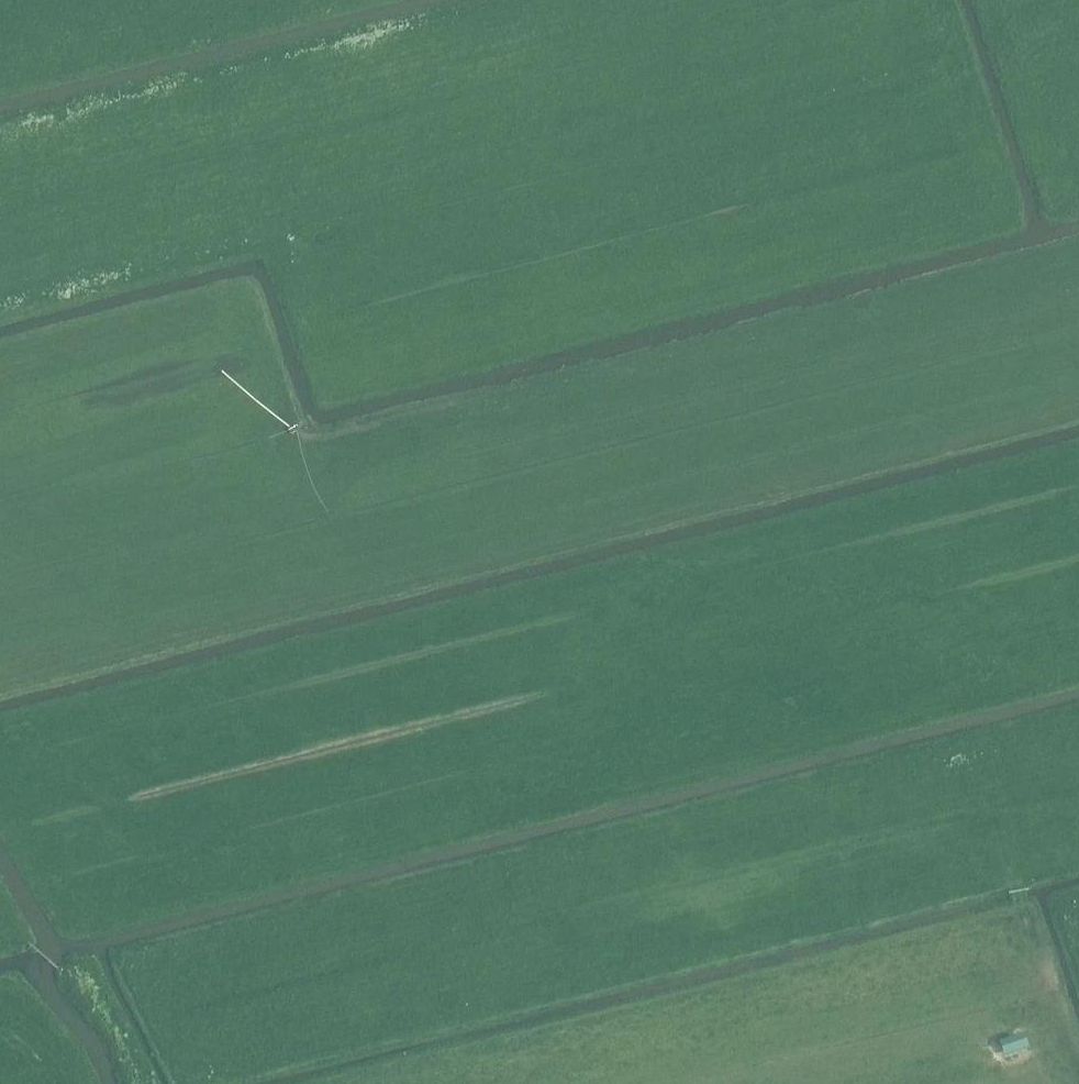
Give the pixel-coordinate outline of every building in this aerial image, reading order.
[(1007,1059),(1030,1053),(1026,1038),(1003,1044),(1007,1059)]
